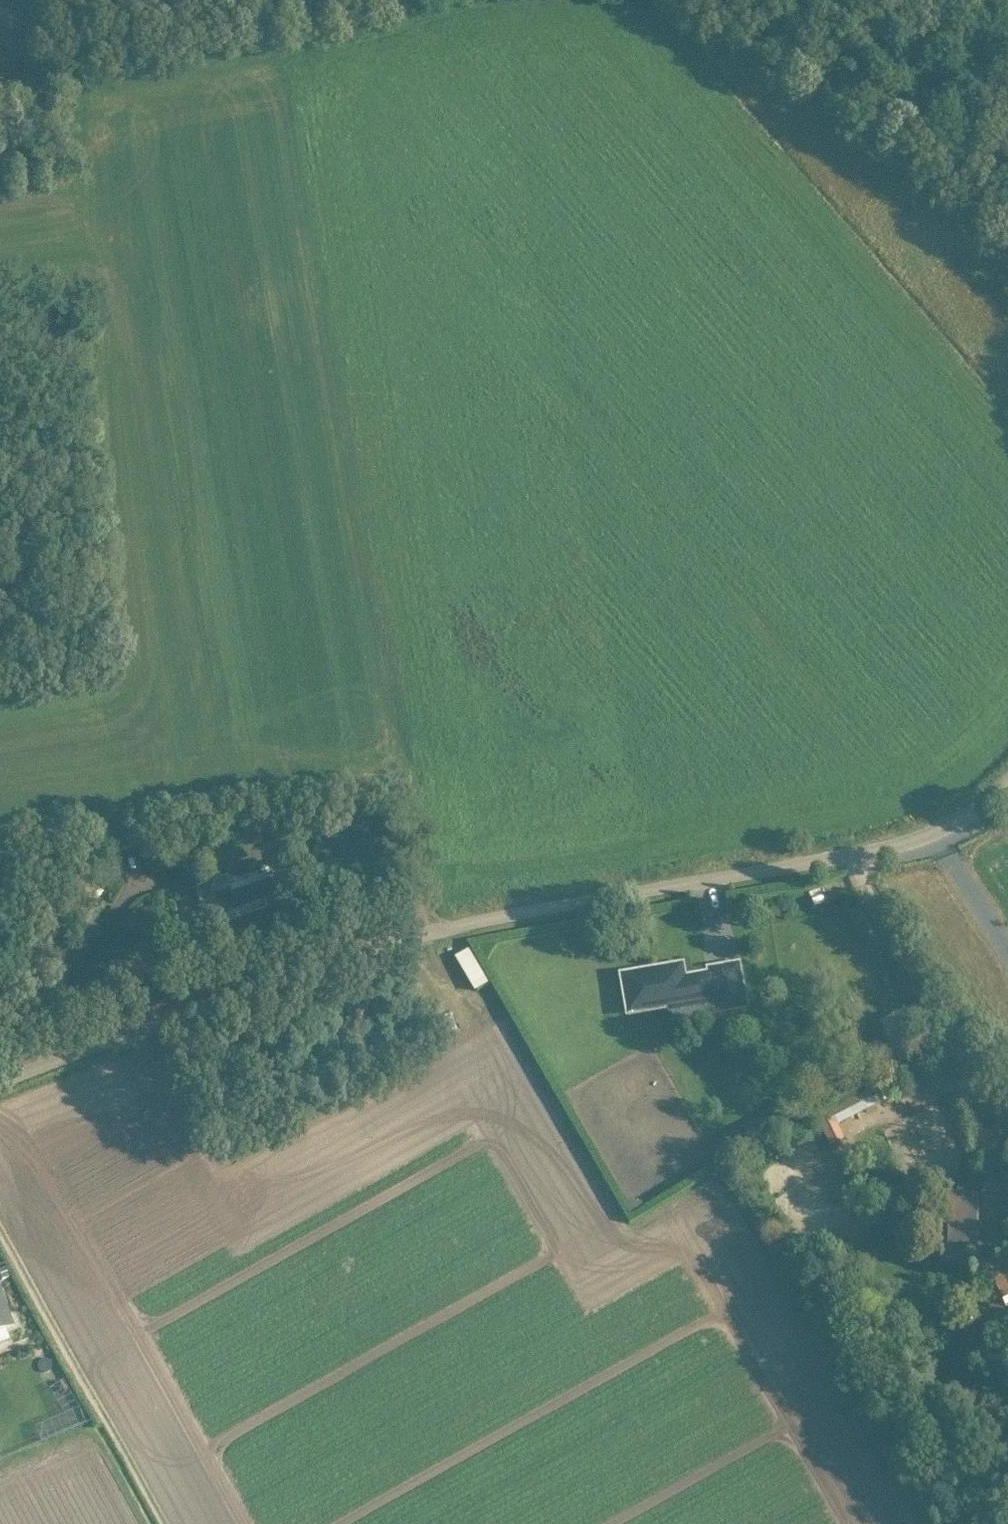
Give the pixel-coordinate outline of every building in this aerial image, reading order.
[(209,920),(211,922),(213,923),(215,923),(224,922),(244,915),(241,909),(276,897),(272,887),(278,885),(272,869),(239,881),(225,878),(194,889),(203,914),(206,912),(209,919),(209,920)] [(628,1011),(713,997),(716,1012),(746,1007),(739,967),(709,972),(710,976),(685,980),(683,967),(622,977),(628,1011)] [(878,1088),(812,1123),(817,1134),(822,1131),(831,1149),(842,1144),(832,1125),(836,1123),(890,1094),(885,1085),(878,1088)] [(979,1196),(944,1196),(944,1243),(944,1246),(977,1247),(977,1257),(1005,1256),(1004,1230),(978,1230),(979,1198),(979,1196)] [(989,1273),(1001,1294),(1007,1290),(1007,1285),(998,1268),(989,1273)] [(9,1342),(5,1331),(13,1328),(0,1293),(0,1345),(9,1342)]
